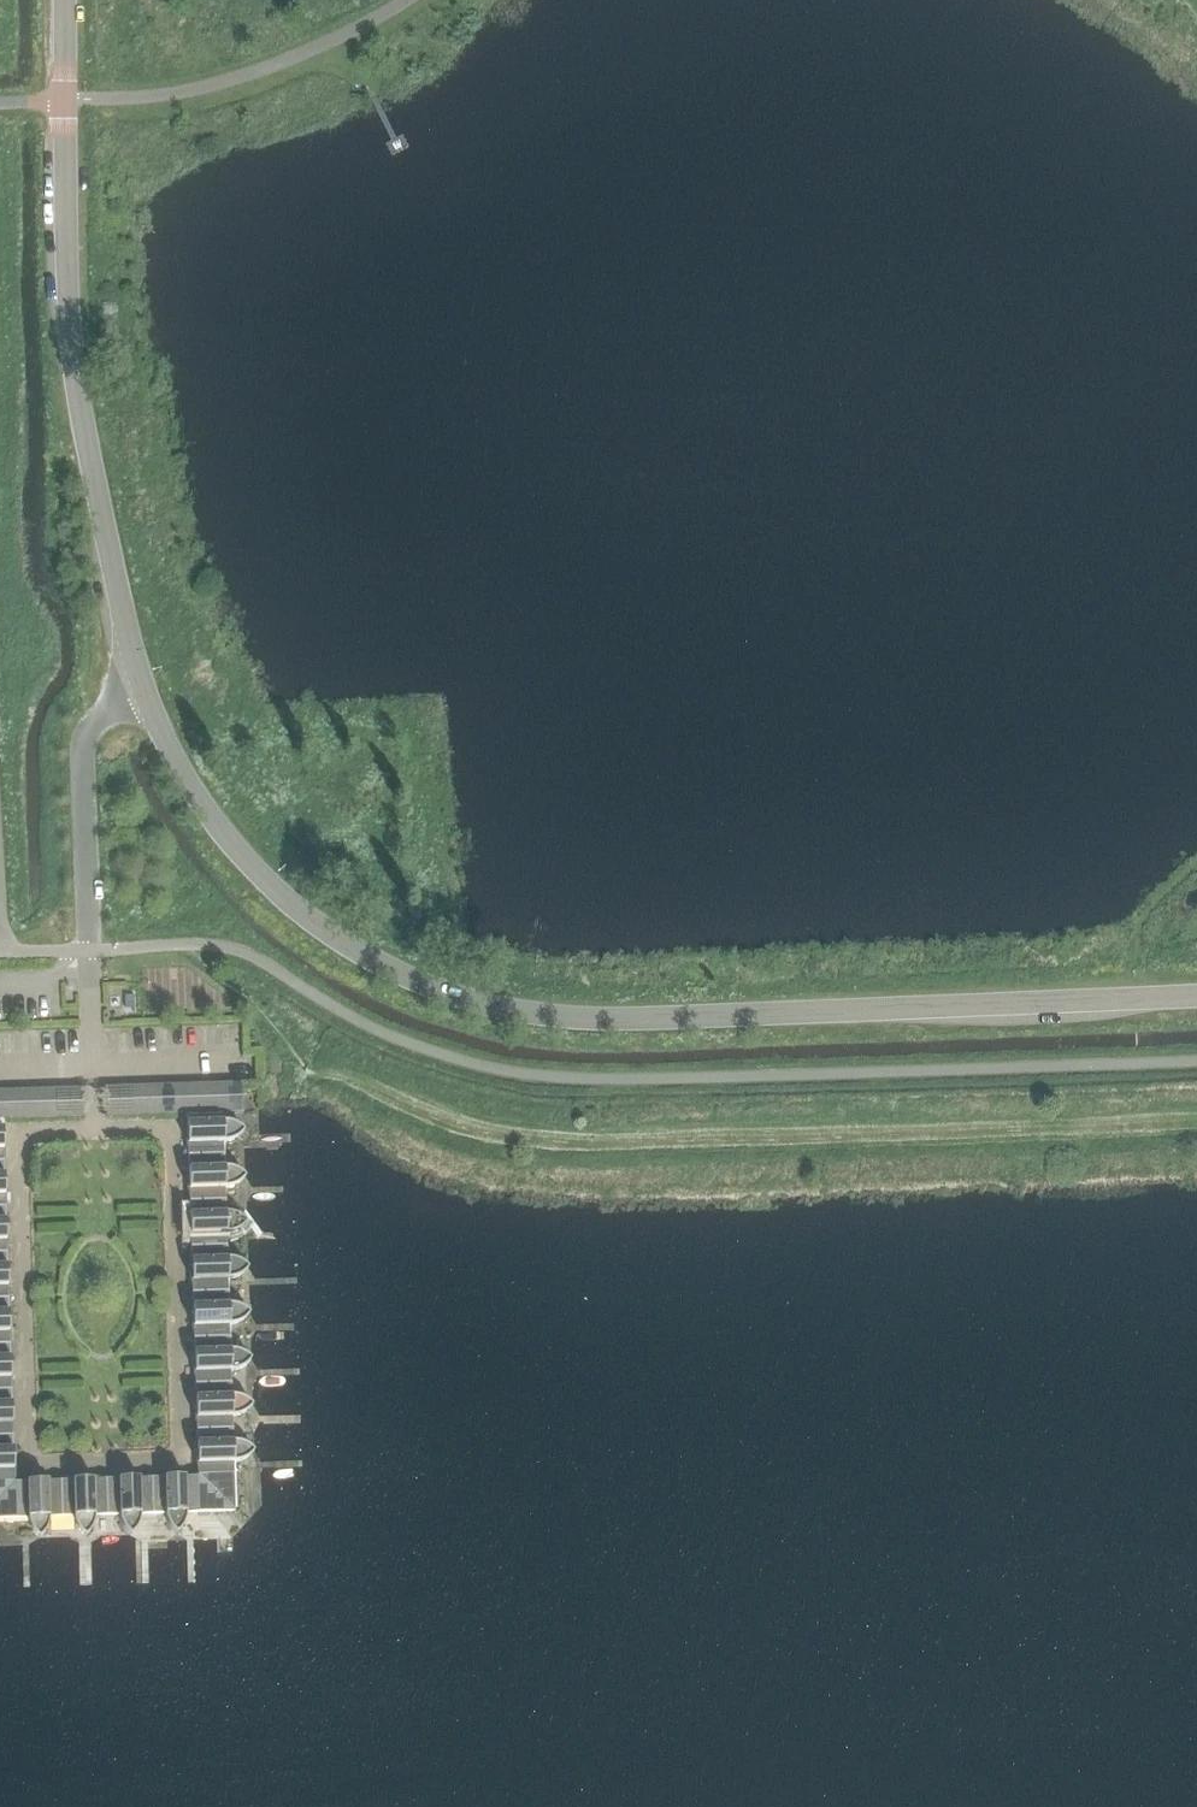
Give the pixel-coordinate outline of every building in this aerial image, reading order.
[(241,1112),(240,1082),(227,1083),(228,1113),(241,1112)] [(213,1083),(200,1084),(201,1114),(214,1113),(213,1083)] [(214,1113),(222,1113),(228,1113),(227,1083),(213,1083),(214,1113)] [(174,1115),(185,1114),(187,1114),(186,1084),(173,1085),(174,1115)] [(200,1084),(186,1084),(187,1114),(201,1114),(200,1084)] [(147,1115),(146,1085),(132,1086),(133,1116),(147,1115)] [(159,1085),(146,1085),(147,1115),(160,1115),(159,1085)] [(174,1115),(173,1085),(159,1085),(160,1115),(174,1115)] [(120,1116),(119,1086),(105,1087),(106,1117),(120,1116)] [(133,1116),(132,1086),(119,1086),(120,1116),(133,1116)] [(68,1088),(69,1118),(82,1117),(82,1087),(68,1088)] [(41,1089),(42,1119),(55,1118),(54,1088),(41,1089)] [(54,1088),(55,1118),(69,1118),(68,1088),(54,1088)] [(27,1089),(14,1090),(15,1119),(28,1119),(27,1089)] [(27,1089),(28,1119),(42,1119),(41,1089),(27,1089)] [(2,1120),(4,1120),(15,1119),(14,1090),(1,1090),(2,1120)] [(241,1133),(243,1131),(241,1129),(240,1127),(238,1126),(235,1124),(231,1122),(228,1122),(225,1121),(222,1121),(222,1113),(214,1113),(201,1114),(187,1114),(185,1114),(186,1169),(224,1168),(224,1167),(223,1142),(225,1142),(229,1141),(231,1140),(235,1139),(238,1136),(239,1135),(241,1133)] [(243,1178),(245,1177),(243,1175),(241,1173),(239,1171),(237,1170),(233,1168),(228,1167),(225,1167),(224,1167),(224,1168),(186,1169),(188,1214),(225,1213),(225,1188),(229,1187),(233,1186),(236,1185),(238,1183),(241,1180),(243,1178)] [(244,1225),(246,1222),(245,1221),(243,1219),(240,1217),(238,1216),(237,1215),(234,1214),(230,1213),(228,1213),(225,1213),(188,1214),(189,1260),(227,1259),(227,1258),(226,1234),(229,1233),(232,1233),(235,1232),(237,1231),(239,1229),(242,1227),(244,1225)] [(8,1266),(7,1220),(0,1221),(0,1267),(8,1266)] [(246,1271),(248,1268),(246,1266),(245,1265),(242,1263),(240,1262),(238,1260),(235,1260),(232,1259),(230,1258),(227,1258),(227,1259),(189,1260),(191,1306),(228,1305),(228,1304),(227,1279),(231,1279),(233,1278),(237,1277),(239,1276),(241,1275),(244,1273),(246,1271)] [(10,1312),(8,1266),(0,1267),(0,1313),(10,1312)] [(230,1350),(229,1325),(231,1325),(235,1324),(237,1324),(241,1322),(243,1320),(245,1319),(247,1316),(249,1314),(247,1311),(245,1310),(243,1308),(241,1307),(238,1306),(235,1305),(232,1304),(228,1304),(228,1305),(191,1306),(192,1352),(230,1350)] [(11,1358),(10,1312),(0,1313),(0,1359),(11,1358)] [(231,1396),(230,1371),(233,1370),(236,1370),(239,1369),(241,1368),(244,1366),(246,1365),(248,1362),(250,1361),(250,1359),(249,1357),(247,1356),(243,1353),(239,1351),(234,1350),(231,1350),(230,1350),(192,1352),(194,1397),(231,1396)] [(13,1404),(11,1358),(0,1359),(0,1404),(13,1404)] [(249,1409),(252,1405),(249,1402),(247,1400),(245,1399),(242,1398),(240,1397),(236,1396),(235,1396),(231,1396),(194,1397),(195,1443),(233,1442),(233,1441),(232,1416),(235,1416),(237,1416),(240,1415),(242,1414),(245,1412),(247,1410),(249,1409)] [(14,1450),(13,1404),(0,1404),(0,1450),(14,1450)] [(252,1454),(253,1451),(252,1450),(250,1448),(247,1445),(245,1444),(242,1443),(240,1442),(237,1442),(233,1441),(233,1442),(195,1443),(196,1463),(197,1475),(235,1511),(233,1462),(236,1462),(239,1461),(240,1461),(243,1460),(245,1459),(247,1458),(249,1456),(252,1454)] [(15,1481),(14,1469),(15,1469),(14,1450),(0,1450),(0,1496),(15,1481)] [(173,1531),(176,1533),(179,1531),(180,1529),(182,1526),(183,1524),(185,1521),(185,1518),(186,1516),(186,1512),(235,1511),(197,1475),(184,1476),(184,1475),(164,1476),(165,1513),(165,1516),(166,1518),(166,1521),(167,1523),(168,1525),(169,1527),(171,1529),(173,1531)] [(127,1532),(130,1535),(133,1532),(135,1530),(136,1528),(138,1525),(139,1522),(140,1520),(140,1517),(140,1515),(140,1514),(165,1513),(164,1476),(118,1477),(120,1514),(119,1514),(120,1517),(120,1520),(121,1523),(122,1525),(123,1527),(125,1530),(127,1532)] [(83,1535),(85,1536),(87,1534),(89,1532),(91,1530),(92,1526),(93,1524),(94,1521),(94,1519),(94,1516),(94,1515),(119,1514),(120,1514),(118,1477),(47,1479),(48,1517),(49,1517),(74,1516),(74,1519),(75,1522),(76,1525),(77,1527),(79,1531),(80,1532),(83,1535)] [(39,1537),(40,1536),(43,1534),(45,1531),(46,1529),(47,1526),(48,1524),(49,1521),(49,1519),(49,1517),(48,1517),(47,1479),(27,1480),(27,1481),(15,1481),(0,1496),(0,1518),(28,1517),(28,1521),(28,1522),(29,1526),(31,1529),(33,1532),(35,1534),(37,1536),(39,1537)]
